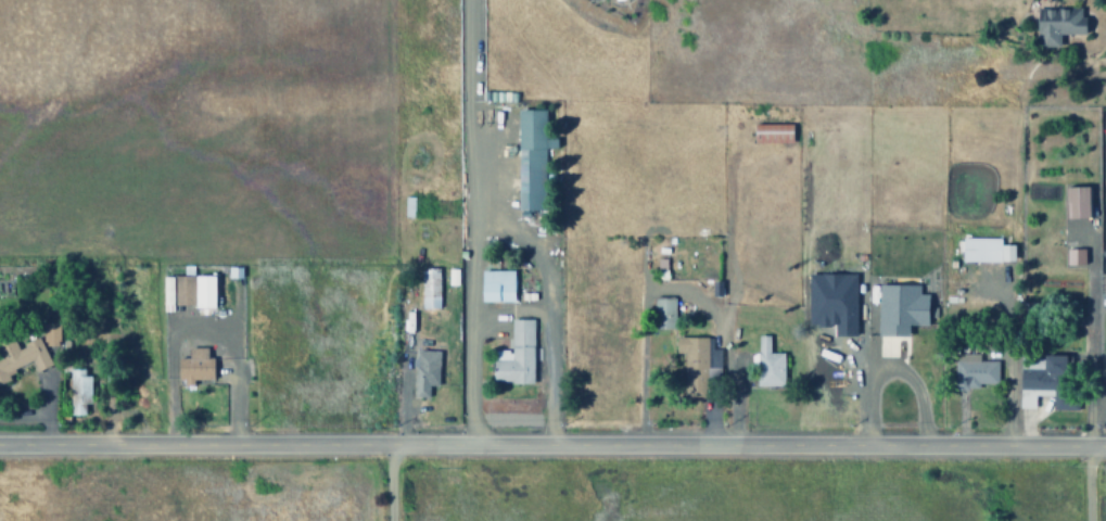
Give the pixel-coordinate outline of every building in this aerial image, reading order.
[(1060,48),(1059,35),(1085,35),(1084,17),(1081,17),(1080,9),(1037,10),(1038,49),(1060,48)] [(542,148),(554,148),(554,138),(544,138),(544,109),(517,109),(516,211),(542,211),(542,148)] [(791,124),(752,124),(752,142),(791,143),(791,124)] [(1087,185),(1064,186),(1065,217),(1088,217),(1087,185)] [(413,197),(404,197),(403,219),(412,219),(413,197)] [(961,261),(1013,261),(1013,244),(1000,244),(1000,238),(961,237),(961,261)] [(1083,248),(1065,248),(1065,264),(1083,264),(1083,248)] [(420,309),(438,308),(437,268),(419,268),(420,309)] [(456,285),(456,269),(447,269),(447,285),(456,285)] [(513,270),(480,270),(480,301),(512,301),(513,270)] [(213,275),(162,276),(163,305),(213,305),(213,275)] [(926,325),(927,294),(918,294),(918,284),(878,284),(877,335),(907,336),(907,325),(926,325)] [(673,328),(674,298),(654,298),(653,328),(673,328)] [(532,319),(510,318),(509,350),(492,350),(491,382),(531,383),(532,319)] [(57,322),(41,323),(41,345),(58,344),(57,322)] [(756,335),(757,354),(754,354),(755,386),(783,385),(782,352),(769,352),(768,335),(756,335)] [(719,349),(711,349),(711,337),(675,336),(675,359),(686,359),(685,368),(719,369),(719,349)] [(38,339),(0,355),(0,384),(9,380),(6,372),(30,361),(34,371),(49,365),(38,339)] [(205,347),(187,348),(187,357),(177,358),(178,386),(191,386),(191,380),(211,379),(211,358),(205,358),(205,347)] [(438,351),(413,350),(411,396),(427,397),(428,385),(436,386),(438,351)] [(978,361),(978,353),(954,353),(954,389),(978,389),(978,383),(996,383),(996,361),(978,361)] [(1019,369),(1018,408),(1034,408),(1034,395),(1052,395),(1052,410),(1075,410),(1076,390),(1062,390),(1063,355),(1042,354),(1042,369),(1019,369)] [(87,369),(70,369),(71,415),(83,415),(83,399),(88,399),(87,369)]
